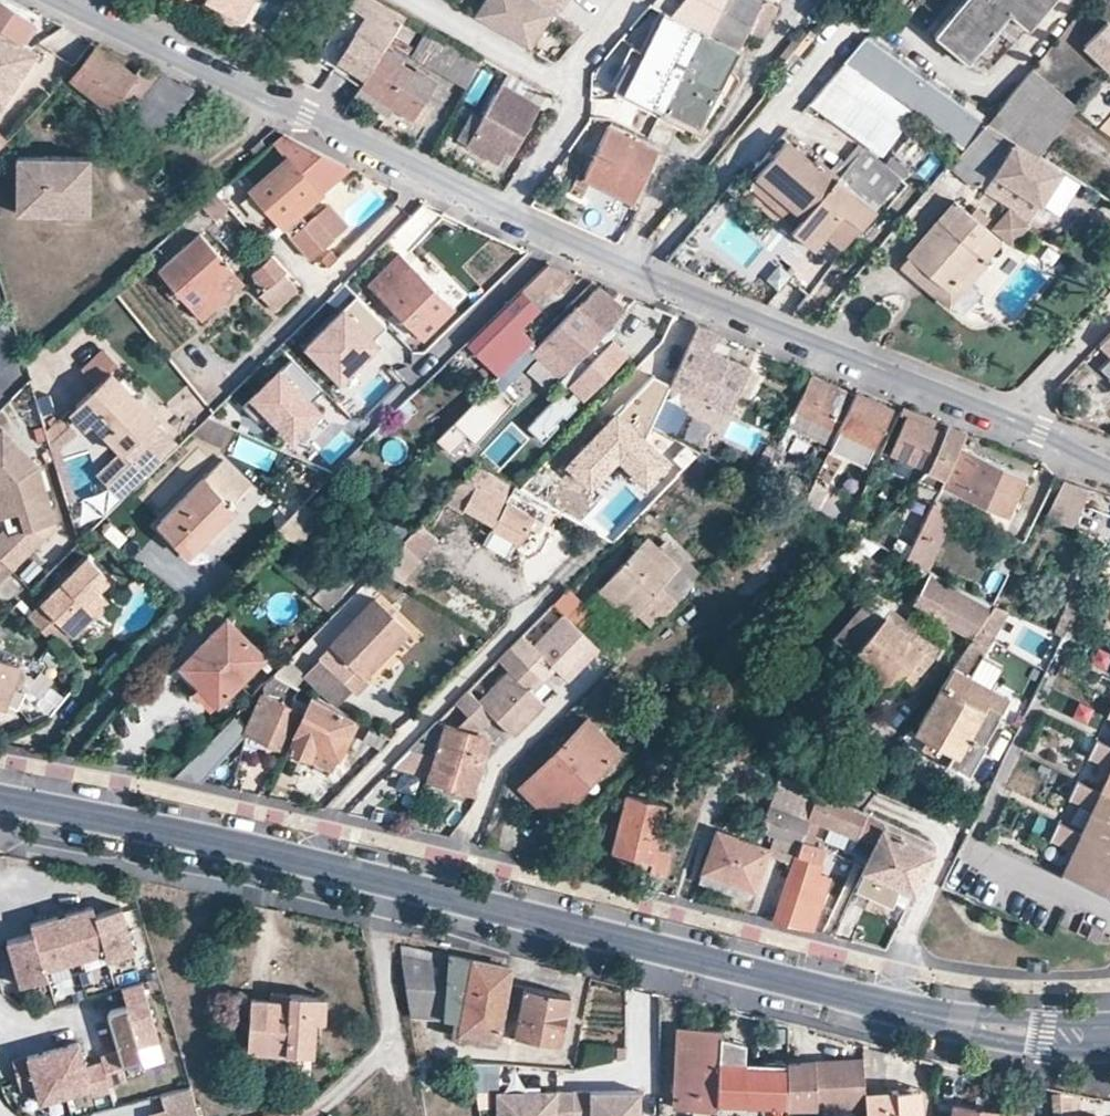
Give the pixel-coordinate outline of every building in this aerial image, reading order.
[(222,8),(226,0),(207,0),(222,8)] [(222,8),(240,18),(250,0),(226,0),(222,8)] [(333,69),(361,86),(382,52),(405,15),(379,0),(375,0),(366,15),(333,69)] [(375,0),(348,0),(346,4),(366,15),(375,0)] [(472,14),(530,47),(547,18),(551,11),(534,0),(480,0),(472,14)] [(551,11),(559,0),(534,0),(551,11)] [(669,15),(698,29),(708,35),(726,0),(681,0),(669,15)] [(735,48),(759,0),(726,0),(708,35),(735,48)] [(747,26),(760,32),(776,0),(759,0),(747,26)] [(933,34),(949,46),(958,36),(976,51),(1009,11),(1028,26),(1049,0),(961,0),(933,34)] [(0,1),(0,105),(3,106),(39,50),(20,38),(32,21),(0,1)] [(580,30),(551,11),(547,18),(577,35),(580,30)] [(632,46),(613,84),(658,108),(698,29),(669,15),(661,12),(643,50),(632,46)] [(1107,17),(1082,45),(1109,71),(1109,20),(1107,17)] [(429,59),(443,36),(425,26),(412,49),(429,59)] [(698,29),(658,108),(697,127),(735,48),(708,35),(698,29)] [(429,59),(426,64),(465,88),(480,58),(443,36),(429,59)] [(862,36),(840,64),(908,114),(959,152),(984,123),(862,36)] [(958,36),(949,46),(966,62),(976,51),(958,36)] [(787,45),(775,60),(785,69),(798,54),(787,45)] [(95,49),(72,77),(122,118),(128,113),(155,134),(192,88),(160,71),(155,77),(139,69),(131,78),(95,49)] [(382,52),(361,86),(393,106),(418,123),(429,105),(423,101),(436,80),(415,67),(413,71),(382,52)] [(840,64),(814,94),(886,144),(908,114),(840,64)] [(1030,69),(984,123),(1012,140),(1036,155),(1076,108),(1030,69)] [(538,103),(502,83),(480,122),(469,116),(457,137),(498,160),(507,144),(514,147),(538,103)] [(361,86),(354,96),(386,116),(393,106),(361,86)] [(959,152),(949,163),(974,184),(986,169),(992,163),(1012,140),(984,123),(959,152)] [(582,191),(589,180),(632,202),(657,152),(607,127),(587,170),(579,167),(570,186),(582,191)] [(282,132),(273,141),(286,157),(250,189),(282,225),(349,166),(322,152),(282,132)] [(783,139),(754,174),(801,215),(790,228),(811,245),(786,276),(805,292),(830,261),(875,207),(838,175),(816,156),(811,162),(783,139)] [(1036,201),(1057,169),(1055,167),(1036,155),(1012,140),(992,163),(986,169),(991,173),(1036,201)] [(863,146),(838,175),(875,207),(900,178),(863,146)] [(17,211),(90,211),(89,155),(16,155),(17,211)] [(1044,206),(1065,173),(1057,169),(1036,201),(1044,206)] [(1036,201),(991,173),(982,187),(1027,215),(1036,201)] [(754,174),(742,188),(790,228),(801,215),(754,174)] [(952,202),(906,256),(945,290),(977,253),(981,256),(996,239),(952,202)] [(315,215),(332,236),(345,223),(327,204),(315,215)] [(1005,208),(990,226),(999,234),(1002,237),(1004,238),(1007,239),(1011,238),(1014,236),(1024,224),(1005,208)] [(303,217),(298,212),(282,225),(288,231),(309,255),(332,236),(311,211),(303,217)] [(200,233),(159,269),(201,317),(211,308),(200,297),(217,282),(228,294),(242,282),(200,233)] [(396,253),(366,283),(418,334),(421,337),(452,308),(396,253)] [(945,290),(906,256),(898,265),(947,307),(986,261),(981,256),(977,253),(945,290)] [(280,265),(272,255),(252,273),(258,294),(272,308),(298,286),(285,271),(280,265)] [(546,263),(466,342),(476,352),(496,373),(531,338),(518,324),(570,273),(546,263)] [(217,282),(200,297),(211,308),(228,294),(217,282)] [(598,283),(533,351),(560,378),(612,323),(635,299),(598,283)] [(385,325),(355,295),(304,347),(338,382),(378,342),(374,337),(385,325)] [(619,330),(612,323),(560,378),(559,379),(566,387),(569,384),(574,389),(567,397),(561,392),(528,427),(543,442),(557,427),(554,424),(562,416),(565,419),(576,407),(574,404),(581,396),(584,399),(627,353),(612,338),(619,330)] [(698,324),(671,382),(727,408),(747,367),(708,349),(716,331),(698,324)] [(1097,343),(1109,355),(1109,356),(1109,330),(1097,343)] [(466,342),(459,349),(469,358),(476,352),(466,342)] [(324,390),(292,358),(241,410),(256,424),(267,414),(293,439),(319,412),(310,404),(324,390)] [(110,370),(77,403),(93,421),(121,451),(155,418),(110,370)] [(663,400),(670,383),(653,375),(566,463),(587,484),(615,455),(643,483),(665,460),(644,439),(651,423),(663,400)] [(810,376),(787,423),(821,438),(827,426),(831,427),(841,405),(837,403),(843,391),(810,376)] [(513,405),(491,383),(452,422),(474,444),(513,405)] [(855,395),(831,444),(839,447),(846,432),(873,444),(890,412),(855,395)] [(663,400),(651,423),(674,437),(686,412),(663,400)] [(77,403),(68,411),(85,428),(93,421),(77,403)] [(907,417),(891,452),(929,467),(943,433),(934,428),(907,417)] [(174,439),(155,418),(121,451),(139,470),(174,439)] [(939,418),(934,428),(943,433),(929,467),(917,478),(939,488),(941,484),(957,448),(965,429),(957,425),(939,418)] [(1,428),(0,430),(0,507),(3,517),(19,511),(25,530),(8,534),(3,529),(0,532),(0,557),(12,568),(56,525),(38,465),(1,428)] [(767,445),(762,456),(769,460),(776,449),(767,445)] [(957,448),(941,484),(957,491),(1006,515),(1023,478),(957,448)] [(615,455),(587,484),(591,488),(615,463),(639,487),(643,483),(615,455)] [(223,461),(159,527),(184,552),(199,537),(205,542),(207,540),(225,521),(233,513),(229,509),(250,487),(223,461)] [(479,464),(442,501),(460,511),(463,507),(494,525),(491,529),(518,545),(528,527),(537,532),(552,508),(513,485),(507,495),(490,484),(496,474),(479,464)] [(496,474),(490,484),(507,495),(513,485),(496,474)] [(814,480),(802,504),(813,512),(826,487),(814,480)] [(1063,481),(1050,519),(1076,528),(1090,490),(1063,481)] [(939,488),(933,500),(950,507),(957,491),(941,484),(939,488)] [(312,499),(291,520),(297,525),(317,506),(312,499)] [(919,531),(907,557),(925,567),(929,569),(954,511),(950,507),(933,500),(919,531)] [(848,501),(838,524),(845,527),(855,505),(848,501)] [(394,513),(377,531),(395,549),(401,543),(413,531),(394,513)] [(225,521),(207,540),(214,546),(232,528),(225,521)] [(899,522),(887,547),(907,557),(919,531),(899,522)] [(413,531),(401,543),(418,558),(435,540),(419,524),(413,531)] [(1005,534),(991,564),(1005,571),(1020,542),(1005,534)] [(199,537),(184,552),(190,557),(205,542),(199,537)] [(643,541),(605,581),(637,611),(652,624),(686,589),(679,582),(686,573),(668,556),(665,560),(643,541)] [(395,549),(377,568),(398,580),(418,558),(401,543),(395,549)] [(104,573),(88,557),(29,617),(54,642),(54,641),(66,630),(73,636),(94,615),(96,617),(111,603),(100,592),(107,586),(99,578),(104,573)] [(11,569),(0,558),(0,580),(11,569)] [(977,630),(993,603),(929,569),(916,597),(977,630)] [(112,581),(104,573),(99,578),(107,586),(112,581)] [(605,581),(598,588),(629,618),(637,611),(605,581)] [(372,598),(318,656),(320,658),(352,689),(356,693),(367,682),(363,678),(408,630),(372,598)] [(890,686),(921,649),(864,600),(833,637),(890,686)] [(969,677),(1007,609),(993,603),(977,630),(953,668),(969,677)] [(466,689),(453,702),(478,727),(490,714),(511,735),(542,703),(523,684),(546,661),(565,680),(597,647),(561,614),(531,645),(520,635),(495,659),(507,670),(477,701),(466,689)] [(225,619),(180,666),(199,685),(204,679),(223,697),(263,654),(225,619)] [(334,708),(352,689),(320,658),(302,677),(334,708)] [(5,704),(11,686),(22,691),(37,673),(0,660),(0,703),(5,704)] [(953,668),(913,730),(926,737),(953,752),(947,762),(969,773),(986,741),(984,740),(998,715),(995,715),(1005,697),(969,677),(953,668)] [(246,729),(245,732),(285,749),(294,727),(300,715),(279,706),(288,681),(274,673),(262,686),(246,729)] [(204,679),(199,685),(217,702),(223,697),(204,679)] [(11,686),(5,704),(16,708),(22,691),(11,686)] [(294,727),(285,749),(320,764),(323,765),(327,765),(332,761),(352,718),(334,708),(309,693),(300,715),(294,727)] [(187,762),(175,775),(201,781),(246,729),(232,717),(187,762)] [(586,719),(518,787),(551,817),(617,750),(586,719)] [(435,757),(429,777),(470,789),(484,739),(435,721),(409,748),(435,757)] [(926,737),(920,747),(947,762),(953,752),(926,737)] [(1100,739),(1092,756),(1109,764),(1109,744),(1100,739)] [(409,748),(392,765),(429,777),(435,757),(409,748)] [(815,792),(778,774),(767,808),(804,821),(807,815),(815,792)] [(1105,792),(1082,780),(1073,797),(1098,808),(1086,833),(1062,821),(1054,838),(1078,849),(1066,875),(1109,895),(1109,781),(1105,792)] [(807,815),(875,844),(885,822),(849,807),(815,792),(807,815)] [(623,796),(610,850),(636,856),(653,860),(650,870),(665,874),(670,852),(656,847),(665,806),(623,796)] [(767,808),(762,824),(754,821),(748,838),(767,845),(761,862),(787,871),(793,853),(796,854),(804,821),(767,808)] [(861,872),(854,886),(889,903),(894,894),(899,884),(912,890),(930,851),(909,842),(913,834),(885,822),(875,844),(861,872)] [(717,827),(703,867),(754,884),(761,862),(767,845),(748,838),(717,827)] [(786,875),(770,919),(786,923),(800,926),(809,897),(820,862),(796,854),(793,853),(787,871),(786,875)] [(636,856),(633,865),(650,870),(653,860),(636,856)] [(703,867),(698,881),(750,898),(754,884),(703,867)] [(899,884),(894,894),(907,901),(912,890),(899,884)] [(809,897),(800,926),(812,930),(821,901),(809,897)] [(93,910),(66,917),(79,962),(104,955),(106,964),(134,956),(121,911),(95,918),(93,910)] [(66,917),(58,919),(71,964),(79,962),(66,917)] [(33,936),(7,943),(20,988),(48,980),(45,972),(71,964),(58,919),(30,927),(33,936)] [(400,942),(399,952),(401,965),(409,1016),(427,1016),(421,947),(400,942)] [(421,947),(427,1016),(441,1018),(443,990),(446,953),(421,947)] [(446,953),(443,990),(466,994),(503,1001),(509,967),(446,953)] [(103,1058),(105,1065),(111,1088),(129,1083),(125,1068),(145,1063),(142,1051),(162,1046),(146,985),(125,991),(129,1008),(114,1012),(110,1018),(120,1053),(103,1058)] [(523,987),(517,1016),(563,1026),(568,996),(523,987)] [(443,990),(441,1018),(462,1020),(466,994),(443,990)] [(269,991),(268,997),(287,1000),(287,993),(269,991)] [(250,996),(247,1038),(285,1040),(284,1051),(314,1053),(317,1019),(323,1020),(325,995),(287,993),(287,1000),(268,997),(250,996)] [(462,1020),(461,1032),(497,1036),(503,1001),(466,994),(462,1020)] [(517,1016),(514,1033),(560,1042),(563,1026),(517,1016)] [(677,1028),(672,1105),(715,1108),(715,1103),(718,1061),(718,1053),(719,1032),(677,1028)] [(247,1038),(246,1048),(284,1051),(285,1040),(247,1038)] [(81,1044),(15,1062),(23,1091),(38,1087),(42,1104),(92,1090),(95,1099),(113,1094),(111,1088),(105,1065),(88,1069),(81,1044)] [(718,1053),(718,1061),(736,1062),(737,1055),(718,1053)] [(786,1068),(786,1106),(864,1102),(864,1100),(864,1093),(862,1059),(786,1062),(786,1068)] [(715,1103),(731,1103),(736,1062),(718,1061),(715,1103)] [(736,1062),(731,1103),(786,1106),(786,1068),(745,1067),(744,1063),(736,1062)] [(525,1064),(524,1075),(543,1077),(545,1065),(525,1064)] [(475,1065),(477,1079),(488,1078),(488,1066),(475,1065)] [(864,1093),(864,1100),(913,1097),(915,1114),(923,1113),(921,1088),(864,1093)] [(573,1089),(533,1089),(496,1089),(496,1112),(503,1112),(503,1115),(573,1115),(573,1089)] [(640,1090),(573,1089),(573,1115),(640,1115),(640,1090)] [(923,1113),(915,1114),(913,1097),(864,1100),(864,1102),(865,1115),(923,1115),(923,1113)] [(193,1100),(145,1114),(146,1115),(197,1115),(193,1100)] [(731,1103),(715,1103),(715,1108),(715,1115),(730,1115),(731,1103)] [(730,1115),(785,1115),(785,1114),(786,1106),(731,1103),(730,1115)] [(952,1115),(998,1115),(998,1112),(954,1105),(952,1115)]
